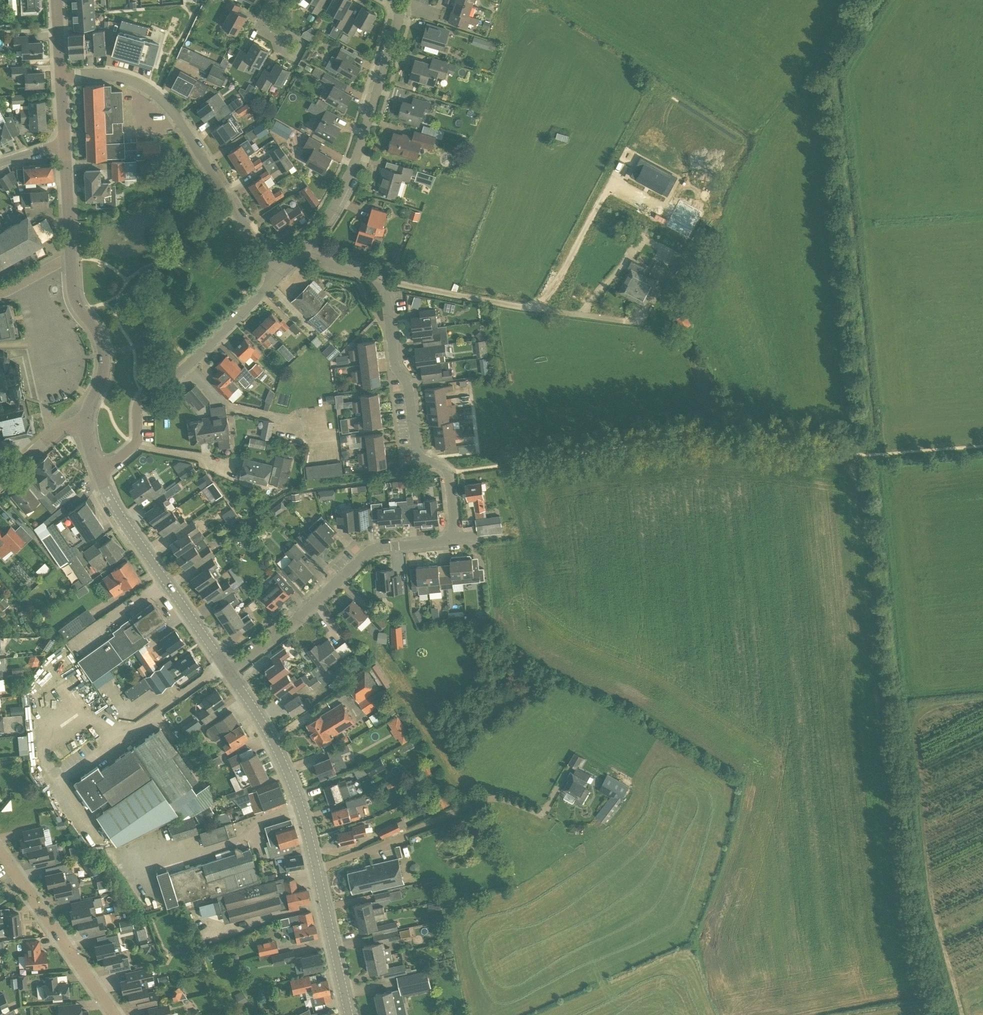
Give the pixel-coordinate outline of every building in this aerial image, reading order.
[(17,4),(23,4),(23,10),(36,9),(39,6),(38,0),(17,0),(17,4)] [(72,0),(73,15),(95,13),(94,0),(79,0),(72,0)] [(246,16),(238,11),(241,6),(230,0),(229,0),(226,6),(232,9),(223,25),(237,33),(246,16)] [(299,3),(319,14),(327,0),(301,0),(299,3)] [(351,14),(353,10),(347,6),(351,0),(333,0),(328,9),(329,10),(328,12),(335,15),(332,20),(331,20),(330,22),(342,29),(350,14),(351,14)] [(469,15),(472,5),(456,0),(455,0),(452,10),(469,16),(469,15)] [(350,14),(342,29),(354,35),(360,24),(369,30),(373,23),(371,22),(376,14),(363,6),(357,17),(351,14),(350,14)] [(479,19),(469,15),(469,16),(452,10),(448,22),(467,28),(469,21),(477,24),(479,19)] [(73,15),(74,29),(96,28),(96,27),(95,13),(73,15)] [(443,48),(448,30),(428,24),(423,42),(443,48)] [(313,41),(316,34),(306,29),(302,35),(313,41)] [(91,41),(91,46),(92,50),(93,50),(95,50),(95,54),(106,53),(106,52),(104,31),(94,32),(94,34),(91,34),(91,32),(90,32),(91,41)] [(118,32),(113,52),(145,61),(145,63),(151,65),(152,63),(153,64),(159,43),(118,32)] [(91,46),(91,41),(85,41),(84,33),(69,34),(70,57),(86,55),(85,47),(91,46)] [(349,36),(343,33),(340,38),(346,42),(349,36)] [(26,42),(25,36),(13,37),(14,47),(21,46),(22,57),(41,56),(40,41),(26,42)] [(488,49),(490,42),(474,36),(472,43),(488,49)] [(259,66),(268,50),(254,42),(248,52),(241,48),(232,64),(244,70),(249,61),(259,66)] [(221,85),(227,72),(224,69),(213,64),(215,61),(182,46),(177,57),(209,72),(206,79),(221,85)] [(332,55),(326,66),(336,72),(337,69),(354,78),(358,71),(359,68),(360,67),(352,62),(355,56),(341,49),(341,48),(336,57),(332,55)] [(308,61),(314,52),(309,49),(303,58),(308,61)] [(416,59),(410,77),(433,84),(436,76),(445,78),(450,62),(433,57),(431,64),(416,59)] [(450,62),(447,70),(454,73),(457,64),(450,62)] [(282,84),(290,70),(276,63),(272,71),(265,67),(256,84),(267,90),(273,80),(282,84)] [(27,72),(27,66),(11,67),(11,78),(24,77),(25,87),(43,86),(42,72),(27,72)] [(203,95),(208,85),(181,70),(171,88),(186,96),(188,93),(195,96),(200,93),(203,95)] [(330,85),(335,77),(325,72),(321,79),(330,85)] [(344,91),(347,84),(337,79),(326,99),(344,109),(351,95),(344,91)] [(123,131),(122,120),(123,120),(122,90),(112,91),(112,84),(85,85),(88,159),(114,157),(114,149),(121,149),(121,131),(123,131)] [(247,102),(252,94),(246,90),(243,95),(247,102)] [(12,103),(24,103),(23,94),(11,95),(12,103)] [(227,104),(232,111),(237,108),(243,104),(238,96),(227,104)] [(217,103),(214,99),(209,102),(198,110),(205,120),(216,112),(212,107),(217,103)] [(21,115),(45,114),(44,101),(28,102),(28,109),(20,109),(21,115)] [(333,140),(340,127),(332,122),(336,115),(327,110),(312,101),(308,109),(322,118),(315,131),(333,140)] [(403,101),(399,115),(407,117),(406,121),(413,123),(414,120),(420,121),(423,111),(428,112),(431,102),(426,101),(424,107),(411,103),(403,101)] [(241,115),(251,109),(247,103),(237,109),(241,115)] [(45,114),(21,115),(21,122),(29,121),(30,129),(45,128),(45,114)] [(14,136),(19,133),(11,116),(5,116),(14,136)] [(232,124),(229,119),(222,124),(222,123),(213,130),(221,142),(231,136),(226,128),(232,124)] [(287,139),(293,129),(276,120),(271,130),(287,139)] [(260,138),(270,132),(263,121),(253,128),(260,138)] [(2,142),(3,143),(8,141),(7,139),(11,137),(4,122),(0,124),(0,143),(2,142)] [(424,125),(422,132),(424,132),(436,136),(438,129),(424,125)] [(432,149),(436,136),(415,130),(412,137),(394,132),(389,149),(416,158),(420,146),(432,149)] [(568,141),(569,135),(557,132),(556,138),(568,141)] [(323,172),(332,157),(318,150),(322,143),(309,136),(302,148),(311,153),(306,163),(323,172)] [(235,164),(248,155),(244,148),(250,144),(247,139),(239,144),(240,145),(228,153),(235,164)] [(152,143),(152,141),(137,142),(137,149),(144,148),(145,157),(161,156),(160,143),(152,143)] [(275,161),(286,154),(280,146),(269,152),(275,161)] [(286,154),(275,161),(282,172),(294,165),(286,154)] [(248,155),(235,164),(242,174),(254,166),(255,168),(263,163),(260,158),(253,162),(248,155)] [(113,180),(137,179),(137,161),(112,162),(113,180)] [(35,165),(36,182),(52,181),(51,164),(35,165)] [(410,181),(413,168),(399,164),(396,171),(384,167),(381,177),(383,177),(379,191),(396,196),(401,179),(410,181)] [(24,183),(36,182),(35,165),(23,166),(23,168),(16,168),(17,177),(18,177),(18,183),(24,182),(24,183)] [(629,178),(666,198),(670,190),(665,188),(670,179),(642,165),(638,173),(633,171),(629,178)] [(101,183),(101,169),(85,170),(87,201),(97,200),(97,207),(117,206),(116,184),(111,185),(111,182),(101,183)] [(256,195),(269,187),(264,180),(271,175),(268,170),(260,175),(261,177),(249,184),(256,195)] [(425,173),(418,170),(416,176),(424,178),(425,173)] [(13,185),(6,173),(0,177),(0,182),(5,190),(13,185)] [(291,194),(306,186),(302,181),(288,189),(291,194)] [(313,207),(320,202),(308,185),(301,190),(313,207)] [(269,187),(256,195),(263,206),(275,198),(276,200),(284,195),(281,190),(274,194),(269,187)] [(25,206),(31,205),(48,204),(47,190),(24,192),(25,206)] [(679,202),(665,228),(688,240),(701,214),(679,202)] [(278,228),(289,220),(292,224),(305,215),(298,205),(293,209),(292,207),(288,207),(285,209),(284,208),(270,217),(278,228)] [(383,227),(387,212),(372,208),(367,222),(362,221),(359,228),(355,243),(370,247),(375,233),(383,235),(385,227),(383,227)] [(417,220),(420,212),(411,210),(409,218),(417,220)] [(0,223),(0,266),(28,251),(30,253),(33,251),(32,249),(42,243),(27,216),(3,229),(0,223)] [(163,225),(157,229),(157,236),(163,239),(170,235),(170,229),(163,225)] [(671,269),(680,274),(686,263),(677,258),(671,269)] [(644,284),(647,277),(641,274),(645,267),(631,260),(628,267),(631,269),(624,281),(633,286),(633,287),(639,290),(642,283),(644,284)] [(679,276),(680,274),(671,269),(661,287),(671,292),(674,287),(677,288),(682,278),(679,276)] [(633,286),(624,281),(619,291),(645,305),(657,282),(647,277),(644,284),(642,283),(639,290),(633,287),(633,286)] [(324,287),(315,278),(309,284),(291,302),(309,319),(308,320),(321,332),(339,314),(327,301),(326,302),(323,298),(327,294),(323,289),(324,287)] [(418,308),(421,298),(414,296),(412,306),(418,308)] [(13,334),(12,331),(14,331),(12,324),(10,324),(10,323),(12,322),(10,315),(8,315),(8,313),(9,313),(8,306),(6,306),(5,303),(0,305),(0,338),(13,334)] [(413,329),(437,326),(435,308),(425,309),(426,315),(412,317),(413,329)] [(263,321),(272,332),(279,325),(285,331),(289,327),(282,320),(281,321),(272,312),(263,321)] [(691,334),(687,326),(691,324),(685,313),(675,318),(682,329),(683,329),(687,336),(691,334)] [(266,338),(272,332),(263,321),(253,330),(262,339),(260,341),(267,348),(271,344),(266,338)] [(445,362),(444,355),(446,355),(445,344),(448,343),(446,325),(437,326),(413,329),(415,341),(433,339),(434,345),(428,345),(429,351),(416,353),(416,354),(415,354),(413,356),(414,363),(416,365),(417,364),(418,365),(445,362)] [(260,356),(253,349),(255,348),(246,338),(234,349),(246,361),(251,356),(255,360),(260,356)] [(350,355),(377,351),(376,340),(358,342),(359,348),(349,350),(350,355)] [(477,357),(487,356),(485,340),(476,341),(477,357)] [(331,360),(340,352),(332,343),(323,351),(331,360)] [(289,350),(283,355),(289,361),(294,355),(289,350)] [(4,396),(4,397),(4,398),(5,399),(6,398),(9,399),(8,400),(9,401),(10,400),(13,399),(14,400),(14,397),(15,396),(16,396),(17,395),(15,394),(15,391),(16,391),(16,390),(14,390),(13,386),(15,386),(15,385),(15,384),(15,383),(18,382),(18,384),(21,384),(20,381),(23,381),(22,379),(19,379),(17,367),(19,367),(19,365),(17,365),(16,363),(14,363),(14,366),(11,366),(10,364),(10,363),(8,364),(8,360),(9,360),(9,358),(7,359),(7,356),(8,354),(7,353),(6,354),(3,353),(3,351),(2,351),(2,352),(0,353),(0,397),(4,396)] [(361,364),(378,362),(377,351),(350,355),(351,360),(360,359),(361,364)] [(223,359),(216,366),(220,370),(221,370),(230,379),(231,378),(231,379),(235,376),(239,380),(246,387),(250,383),(256,378),(249,370),(245,366),(244,366),(242,369),(234,361),(233,363),(231,361),(226,356),(223,359)] [(445,362),(418,365),(420,374),(421,375),(423,375),(423,376),(435,375),(436,381),(453,379),(452,367),(449,368),(448,361),(445,362)] [(353,376),(380,373),(378,362),(361,364),(361,370),(352,371),(353,376)] [(249,370),(256,378),(263,370),(256,363),(249,370)] [(217,379),(212,383),(227,398),(239,387),(231,379),(231,378),(230,379),(221,370),(220,370),(214,376),(217,379)] [(380,373),(353,376),(353,381),(363,380),(363,386),(381,384),(380,373)] [(426,401),(446,398),(445,391),(453,390),(453,385),(425,388),(426,401)] [(210,400),(201,390),(196,395),(204,405),(210,400)] [(353,406),(379,403),(378,392),(361,394),(362,400),(352,401),(353,406)] [(338,401),(338,407),(347,407),(346,394),(328,395),(329,402),(338,401)] [(428,412),(455,409),(455,404),(447,405),(446,398),(426,401),(428,412)] [(363,416),(381,414),(379,403),(353,406),(353,411),(363,410),(363,416)] [(32,431),(29,420),(26,420),(23,406),(0,411),(0,438),(32,431)] [(429,425),(453,422),(453,421),(449,422),(448,415),(456,414),(455,409),(428,412),(429,425)] [(210,423),(212,441),(218,440),(220,449),(230,447),(229,438),(230,438),(227,414),(211,417),(212,423),(210,423)] [(381,414),(363,416),(364,422),(355,423),(355,428),(382,425),(381,414)] [(206,442),(212,441),(210,423),(212,423),(211,417),(202,418),(202,420),(188,422),(191,442),(205,440),(206,442)] [(435,436),(462,433),(462,428),(454,429),(453,422),(429,425),(433,425),(435,436)] [(261,437),(270,439),(272,430),(262,428),(261,437)] [(367,446),(384,444),(383,433),(356,436),(357,441),(358,441),(359,447),(367,446)] [(462,433),(435,436),(436,448),(456,445),(455,438),(463,437),(462,433)] [(250,437),(249,446),(256,447),(258,438),(250,437)] [(359,458),(386,455),(384,444),(367,446),(368,452),(358,453),(359,458)] [(459,453),(476,451),(475,444),(458,446),(459,453)] [(32,476),(30,477),(37,485),(44,493),(49,499),(55,506),(56,507),(57,508),(75,494),(73,491),(74,491),(68,484),(54,495),(50,490),(66,477),(57,467),(47,455),(32,468),(28,471),(32,476)] [(274,465),(270,483),(270,484),(285,487),(291,459),(276,455),(274,465)] [(386,455),(359,458),(359,463),(369,462),(370,468),(387,466),(386,455)] [(176,466),(183,478),(197,469),(190,457),(176,466)] [(270,483),(274,465),(245,459),(241,477),(270,483)] [(307,478),(343,474),(341,461),(306,466),(307,478)] [(152,501),(164,492),(167,491),(159,479),(152,484),(146,475),(134,484),(136,487),(131,490),(139,501),(151,493),(154,499),(152,501)] [(197,480),(202,488),(211,483),(206,475),(197,480)] [(423,487),(436,485),(434,476),(422,478),(423,487)] [(223,495),(213,482),(206,487),(216,500),(223,495)] [(484,510),(483,498),(484,498),(481,482),(465,485),(468,500),(474,500),(475,511),(484,510)] [(168,498),(182,489),(178,483),(177,484),(176,484),(167,491),(164,492),(168,498)] [(25,484),(11,496),(25,513),(39,502),(37,499),(25,484)] [(155,506),(147,511),(155,523),(156,522),(171,511),(175,508),(164,492),(152,501),(155,506)] [(44,493),(39,498),(50,512),(56,507),(55,506),(49,499),(44,493)] [(425,508),(418,508),(417,499),(407,500),(408,519),(409,519),(409,525),(416,525),(416,526),(421,525),(422,529),(427,528),(425,508)] [(425,508),(427,528),(433,528),(433,524),(438,524),(436,499),(424,500),(425,508)] [(68,560),(81,551),(80,551),(78,552),(74,547),(103,527),(85,500),(67,513),(66,511),(45,526),(68,560)] [(402,520),(408,519),(407,500),(396,501),(397,506),(389,507),(391,528),(397,527),(397,524),(402,524),(402,520)] [(281,502),(271,509),(275,515),(286,507),(281,502)] [(391,528),(389,507),(382,508),(382,502),(371,503),(371,507),(372,507),(373,518),(378,518),(379,526),(385,525),(385,529),(391,528)] [(372,518),(373,518),(372,507),(371,507),(365,508),(354,509),(355,528),(367,527),(367,525),(372,524),(372,518)] [(343,529),(355,528),(354,509),(335,510),(336,516),(342,516),(343,529)] [(486,517),(485,510),(475,512),(476,519),(475,519),(477,535),(503,533),(500,515),(486,517)] [(176,532),(188,524),(182,515),(178,518),(173,511),(172,512),(171,511),(156,522),(164,533),(173,527),(176,532)] [(226,521),(235,515),(233,512),(224,519),(226,521)] [(235,515),(226,521),(229,525),(238,519),(235,515)] [(312,531),(326,545),(334,536),(332,534),(337,530),(325,518),(312,531)] [(188,524),(176,532),(179,537),(171,543),(179,554),(177,555),(178,556),(194,544),(195,543),(191,536),(200,530),(194,521),(189,525),(188,524)] [(255,542),(243,525),(228,536),(235,545),(239,542),(245,550),(255,542)] [(0,529),(0,555),(2,557),(11,548),(13,551),(23,541),(11,528),(4,534),(0,529)] [(326,545),(312,531),(308,535),(303,530),(295,538),(311,555),(315,551),(317,553),(326,545)] [(67,561),(82,585),(91,579),(82,565),(88,561),(95,571),(121,553),(111,538),(99,546),(96,542),(81,552),(81,551),(68,560),(67,561)] [(200,564),(211,556),(210,555),(214,553),(207,544),(198,551),(194,544),(178,556),(185,567),(193,562),(197,567),(200,564)] [(312,574),(298,558),(303,553),(295,544),(286,552),(292,559),(283,568),(288,574),(290,573),(301,585),(312,574)] [(460,556),(463,582),(480,581),(484,580),(483,568),(479,568),(473,569),(472,558),(471,558),(471,556),(470,555),(460,556)] [(200,588),(216,577),(210,569),(217,564),(211,556),(200,564),(204,570),(193,578),(200,588)] [(445,575),(447,588),(453,587),(454,591),(463,590),(463,582),(460,556),(452,556),(450,558),(451,560),(450,560),(451,575),(445,575)] [(111,570),(112,572),(103,578),(114,595),(130,584),(130,583),(138,578),(127,560),(111,570)] [(447,588),(445,575),(439,576),(438,565),(427,566),(430,592),(441,591),(441,588),(447,588)] [(429,592),(430,592),(427,566),(416,567),(417,578),(411,579),(412,591),(419,590),(419,593),(430,592),(429,592)] [(394,586),(392,569),(377,570),(378,579),(376,579),(377,589),(387,588),(387,593),(401,592),(401,586),(394,586)] [(273,609),(289,595),(282,587),(287,582),(279,573),(270,580),(274,585),(262,596),(273,609)] [(216,602),(232,590),(234,589),(227,580),(220,584),(216,577),(200,588),(208,599),(212,597),(216,602)] [(247,582),(242,585),(247,594),(252,592),(247,582)] [(86,584),(76,591),(80,597),(90,590),(86,584)] [(223,621),(237,611),(233,606),(240,601),(232,590),(216,602),(220,599),(224,605),(216,611),(223,621)] [(9,605),(3,598),(0,600),(0,607),(2,610),(9,605)] [(356,626),(367,615),(353,600),(342,611),(356,626)] [(145,636),(165,622),(152,603),(127,621),(112,632),(114,634),(77,660),(92,681),(143,645),(149,641),(145,636)] [(416,622),(423,619),(418,610),(412,613),(416,622)] [(237,611),(223,621),(231,632),(239,626),(243,632),(255,624),(248,613),(241,618),(237,611)] [(380,630),(387,623),(377,613),(370,620),(380,630)] [(65,640),(86,625),(79,614),(58,629),(65,640)] [(402,626),(391,627),(392,648),(403,647),(402,626)] [(165,645),(158,650),(162,656),(169,652),(171,655),(178,651),(176,647),(183,642),(174,629),(160,639),(165,645)] [(386,643),(388,632),(379,631),(378,632),(377,641),(378,642),(386,643)] [(47,636),(40,646),(47,651),(54,641),(47,636)] [(341,656),(328,639),(317,647),(316,644),(308,650),(322,670),(341,656)] [(157,665),(143,646),(134,652),(147,672),(157,665)] [(274,681),(289,670),(282,660),(290,654),(284,647),(271,656),(275,662),(266,669),(274,680),(274,681)] [(151,686),(150,686),(155,694),(198,664),(190,652),(176,662),(173,664),(170,659),(145,677),(151,686)] [(40,665),(39,657),(30,658),(30,665),(40,665)] [(390,685),(376,664),(369,668),(380,686),(382,684),(385,688),(390,685)] [(274,681),(274,680),(271,683),(280,695),(289,688),(293,693),(306,683),(309,680),(304,674),(301,676),(294,667),(290,670),(289,670),(274,681)] [(327,676),(334,671),(331,667),(324,672),(327,676)] [(367,713),(383,702),(378,694),(381,692),(365,668),(345,681),(367,713)] [(313,689),(321,682),(316,675),(309,680),(310,680),(308,682),(313,689)] [(151,686),(145,677),(144,677),(143,676),(124,690),(131,700),(150,686),(151,686)] [(75,709),(85,702),(71,678),(60,684),(75,709)] [(205,723),(217,715),(212,709),(224,701),(216,690),(201,700),(205,705),(197,711),(205,723)] [(302,700),(299,695),(286,703),(292,714),(298,710),(300,713),(313,704),(308,696),(302,700)] [(354,723),(342,703),(321,716),(321,715),(307,724),(312,732),(314,737),(315,736),(320,744),(333,736),(354,723)] [(390,716),(396,712),(390,704),(385,708),(390,716)] [(12,707),(12,714),(25,713),(25,706),(12,707)] [(370,716),(377,726),(385,720),(379,710),(370,716)] [(247,736),(232,712),(215,723),(207,728),(206,732),(210,739),(215,740),(224,734),(229,742),(222,746),(227,753),(241,744),(240,741),(247,736)] [(398,716),(388,722),(392,728),(398,737),(402,744),(412,737),(398,716)] [(186,735),(201,725),(196,717),(181,727),(186,735)] [(190,785),(170,755),(176,751),(160,729),(133,747),(134,748),(100,770),(97,765),(77,779),(76,779),(74,779),(73,781),(73,782),(75,785),(91,808),(99,803),(104,809),(95,815),(115,844),(176,813),(168,800),(190,785)] [(28,746),(18,747),(18,755),(28,754),(28,746)] [(574,752),(568,763),(569,764),(576,768),(576,767),(578,764),(582,757),(574,752)] [(267,776),(256,753),(241,760),(238,754),(228,759),(242,788),(252,783),(267,776)] [(332,762),(330,757),(315,764),(321,777),(336,771),(336,770),(346,766),(343,758),(332,762)] [(380,757),(364,766),(365,766),(368,772),(370,776),(386,767),(380,757)] [(202,770),(207,779),(212,776),(208,767),(202,770)] [(568,780),(563,788),(568,791),(576,796),(574,800),(582,804),(589,791),(583,787),(586,781),(590,775),(576,767),(573,773),(570,771),(568,776),(567,778),(568,779),(569,779),(568,780)] [(604,822),(620,801),(629,786),(607,774),(598,790),(610,797),(596,816),(604,822)] [(350,795),(345,780),(338,783),(338,782),(325,786),(330,801),(350,795)] [(256,801),(282,792),(278,781),(257,789),(257,790),(247,793),(252,807),(258,805),(256,801)] [(235,791),(222,795),(224,802),(237,797),(235,791)] [(286,803),(282,792),(256,801),(258,805),(252,807),(254,813),(263,809),(264,811),(285,803),(286,803)] [(365,795),(356,798),(357,803),(358,805),(366,802),(365,795)] [(436,810),(450,804),(446,795),(434,801),(436,805),(434,806),(436,810)] [(360,817),(356,804),(333,810),(336,823),(343,821),(343,822),(360,817)] [(199,823),(206,819),(201,811),(194,815),(199,823)] [(230,822),(230,821),(227,811),(217,815),(220,825),(230,822)] [(174,839),(197,832),(192,817),(169,824),(174,839)] [(272,823),(263,826),(267,841),(266,841),(270,857),(282,854),(292,851),(291,847),(295,846),(294,843),(298,842),(293,824),(292,825),(290,818),(272,823)] [(407,825),(404,819),(398,822),(397,821),(379,829),(382,838),(391,834),(401,829),(401,828),(407,825)] [(58,829),(66,826),(62,820),(57,822),(58,829)] [(230,822),(220,825),(199,832),(203,845),(236,835),(232,821),(230,821),(230,822)] [(352,826),(353,829),(339,832),(342,844),(349,842),(349,844),(357,842),(355,838),(367,835),(365,823),(352,826)] [(27,849),(52,844),(48,828),(43,829),(42,826),(22,830),(24,838),(19,838),(22,851),(27,850),(27,849)] [(27,849),(27,850),(29,861),(34,860),(35,868),(55,863),(55,862),(60,861),(56,843),(52,844),(27,849)] [(242,850),(241,849),(235,846),(234,848),(235,852),(230,854),(217,858),(168,873),(167,869),(156,873),(166,906),(178,903),(210,893),(211,896),(259,881),(249,848),(242,850)] [(230,854),(229,850),(215,854),(217,858),(230,854)] [(286,870),(303,867),(301,854),(283,857),(284,862),(278,863),(279,869),(285,868),(286,870)] [(89,855),(88,856),(80,862),(85,869),(91,876),(100,869),(94,862),(89,855)] [(372,891),(404,883),(398,858),(366,865),(367,868),(348,872),(353,893),(372,888),(372,891)] [(65,881),(76,878),(75,875),(72,873),(71,868),(69,869),(68,863),(52,866),(54,871),(44,874),(47,886),(52,885),(65,882),(65,881)] [(269,881),(268,875),(267,874),(261,876),(262,883),(269,881)] [(52,885),(55,896),(64,894),(65,900),(80,897),(76,878),(65,881),(65,882),(52,885)] [(283,881),(283,879),(283,878),(277,880),(272,881),(272,880),(269,881),(262,883),(241,888),(241,889),(222,894),(217,896),(218,900),(213,901),(213,900),(207,901),(210,913),(216,911),(216,913),(221,912),(220,910),(226,908),(230,922),(259,914),(287,906),(284,898),(286,897),(289,907),(297,904),(297,903),(308,900),(305,888),(296,890),(293,878),(283,881)] [(376,901),(391,898),(390,890),(374,893),(376,901)] [(72,909),(69,909),(72,922),(77,920),(95,916),(96,916),(94,907),(102,905),(100,896),(94,898),(94,900),(93,900),(92,897),(80,900),(82,906),(72,909)] [(356,918),(384,912),(383,906),(373,908),(371,901),(355,905),(353,906),(352,908),(353,912),(355,913),(356,918)] [(9,907),(0,908),(0,922),(4,921),(5,934),(20,933),(18,913),(9,914),(9,907)] [(313,924),(310,911),(278,918),(280,927),(292,924),(294,931),(290,932),(288,935),(290,941),(292,942),(296,942),(297,943),(305,941),(305,938),(316,935),(314,923),(313,924)] [(361,930),(377,927),(377,926),(375,919),(386,917),(384,912),(356,918),(357,923),(359,923),(361,930)] [(95,916),(77,920),(79,932),(87,931),(88,937),(105,933),(102,920),(97,921),(96,916),(95,916)] [(125,920),(127,929),(134,927),(132,919),(125,920)] [(397,921),(378,925),(377,926),(377,927),(378,926),(380,933),(397,929),(398,928),(397,921)] [(145,928),(136,930),(138,940),(146,938),(147,938),(145,928)] [(402,937),(413,935),(412,928),(400,930),(402,937)] [(397,929),(380,933),(381,942),(382,943),(383,943),(400,939),(397,929)] [(97,957),(102,956),(119,952),(119,951),(121,951),(117,934),(106,936),(107,942),(94,945),(97,957)] [(40,952),(38,940),(26,941),(27,953),(25,953),(26,968),(46,966),(45,951),(40,952)] [(390,947),(383,948),(382,943),(381,942),(364,946),(367,959),(391,953),(390,947)] [(273,965),(284,963),(284,960),(295,958),(293,950),(271,955),(273,965)] [(102,956),(104,967),(117,964),(119,970),(130,968),(127,956),(121,958),(119,952),(102,956)] [(301,956),(304,971),(321,967),(318,952),(301,956)] [(370,972),(387,968),(387,967),(386,962),(393,960),(391,953),(367,959),(370,972)] [(397,975),(412,972),(411,969),(411,967),(406,968),(405,963),(389,967),(387,967),(387,968),(389,977),(397,975)] [(127,991),(141,988),(146,987),(148,986),(147,981),(154,980),(151,966),(134,970),(135,977),(119,980),(122,992),(127,991)] [(412,972),(397,975),(398,976),(400,988),(375,994),(380,1014),(396,1011),(395,1005),(404,1003),(401,991),(430,985),(427,970),(412,973),(412,972)] [(62,996),(68,995),(67,982),(58,983),(57,974),(44,976),(45,984),(43,984),(43,985),(36,986),(38,998),(44,997),(52,997),(53,1001),(62,1000),(62,996)] [(19,988),(26,987),(25,975),(17,975),(19,988)] [(310,982),(309,975),(289,979),(292,994),(311,990),(312,997),(313,996),(314,1004),(330,1000),(328,992),(329,992),(326,979),(310,982)] [(127,991),(129,1002),(137,1001),(138,1007),(157,1003),(154,990),(147,991),(146,987),(141,988),(127,991)] [(247,1000),(242,990),(234,994),(240,1004),(247,1000)] [(182,991),(178,1000),(186,997),(182,991)] [(168,1003),(147,1009),(149,1014),(146,1014),(171,1014),(168,1003)] [(87,1011),(72,1012),(71,1004),(58,1005),(59,1014),(87,1014),(87,1011)]
